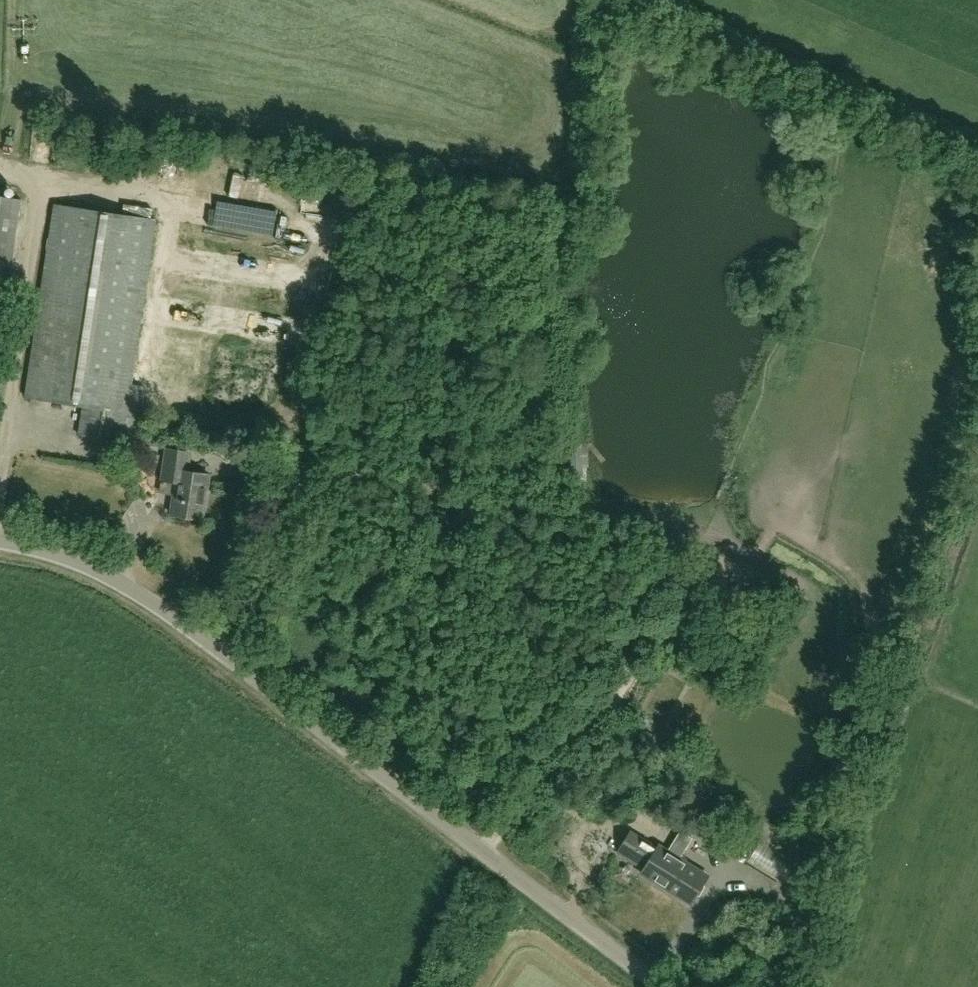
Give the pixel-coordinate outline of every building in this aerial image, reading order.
[(22,199),(0,195),(0,292),(2,292),(4,278),(9,279),(22,199)] [(55,204),(26,397),(84,406),(79,435),(121,442),(137,444),(141,416),(146,386),(130,383),(155,219),(151,219),(122,214),(55,204)] [(202,518),(209,474),(185,471),(188,450),(166,447),(163,470),(177,472),(171,514),(202,518)] [(696,896),(699,896),(704,888),(703,885),(709,874),(680,856),(692,837),(680,829),(668,848),(660,842),(656,848),(630,832),(619,851),(644,867),(642,871),(691,903),(696,896)]
